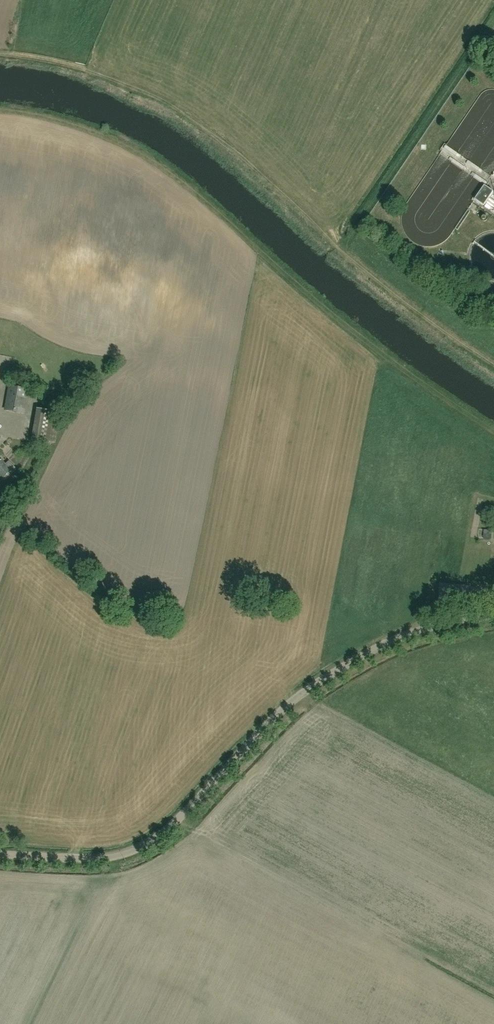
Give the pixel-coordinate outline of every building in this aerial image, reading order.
[(474,200),(492,212),(493,214),(493,201),(489,197),(493,192),(484,185),(474,200)] [(4,411),(25,414),(29,390),(8,386),(4,411)] [(55,412),(37,409),(32,440),(49,443),(49,441),(56,442),(59,424),(53,423),(55,412)] [(14,469),(5,459),(0,463),(0,471),(5,477),(14,469)]
